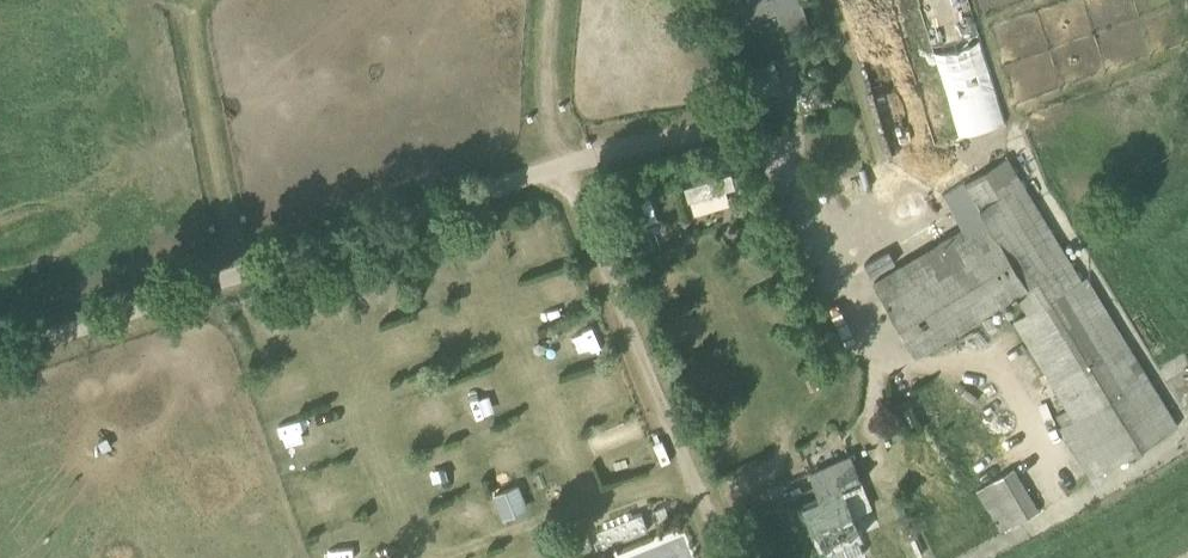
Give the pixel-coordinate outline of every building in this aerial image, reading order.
[(725,26),(777,10),(784,34),(809,26),(801,0),(721,0),(717,1),(725,26)] [(957,133),(1004,120),(971,0),(920,0),(957,133)] [(963,226),(899,266),(875,281),(917,351),(1027,284),(1040,304),(1015,319),(1068,407),(1058,413),(1064,424),(1061,426),(1092,477),(1178,424),(1087,276),(1082,279),(1008,156),(967,181),(944,194),(963,226)] [(693,213),(732,202),(722,166),(683,177),(693,213)] [(578,361),(599,355),(592,336),(572,342),(578,361)] [(949,436),(1000,530),(1039,508),(989,415),(949,436)] [(822,497),(804,505),(823,550),(863,534),(845,488),(862,481),(850,453),(811,469),(822,497)] [(503,518),(529,508),(520,484),(494,494),(503,518)] [(596,529),(603,546),(649,529),(642,511),(596,529)] [(516,557),(534,557),(530,542),(513,546),(516,557)]
